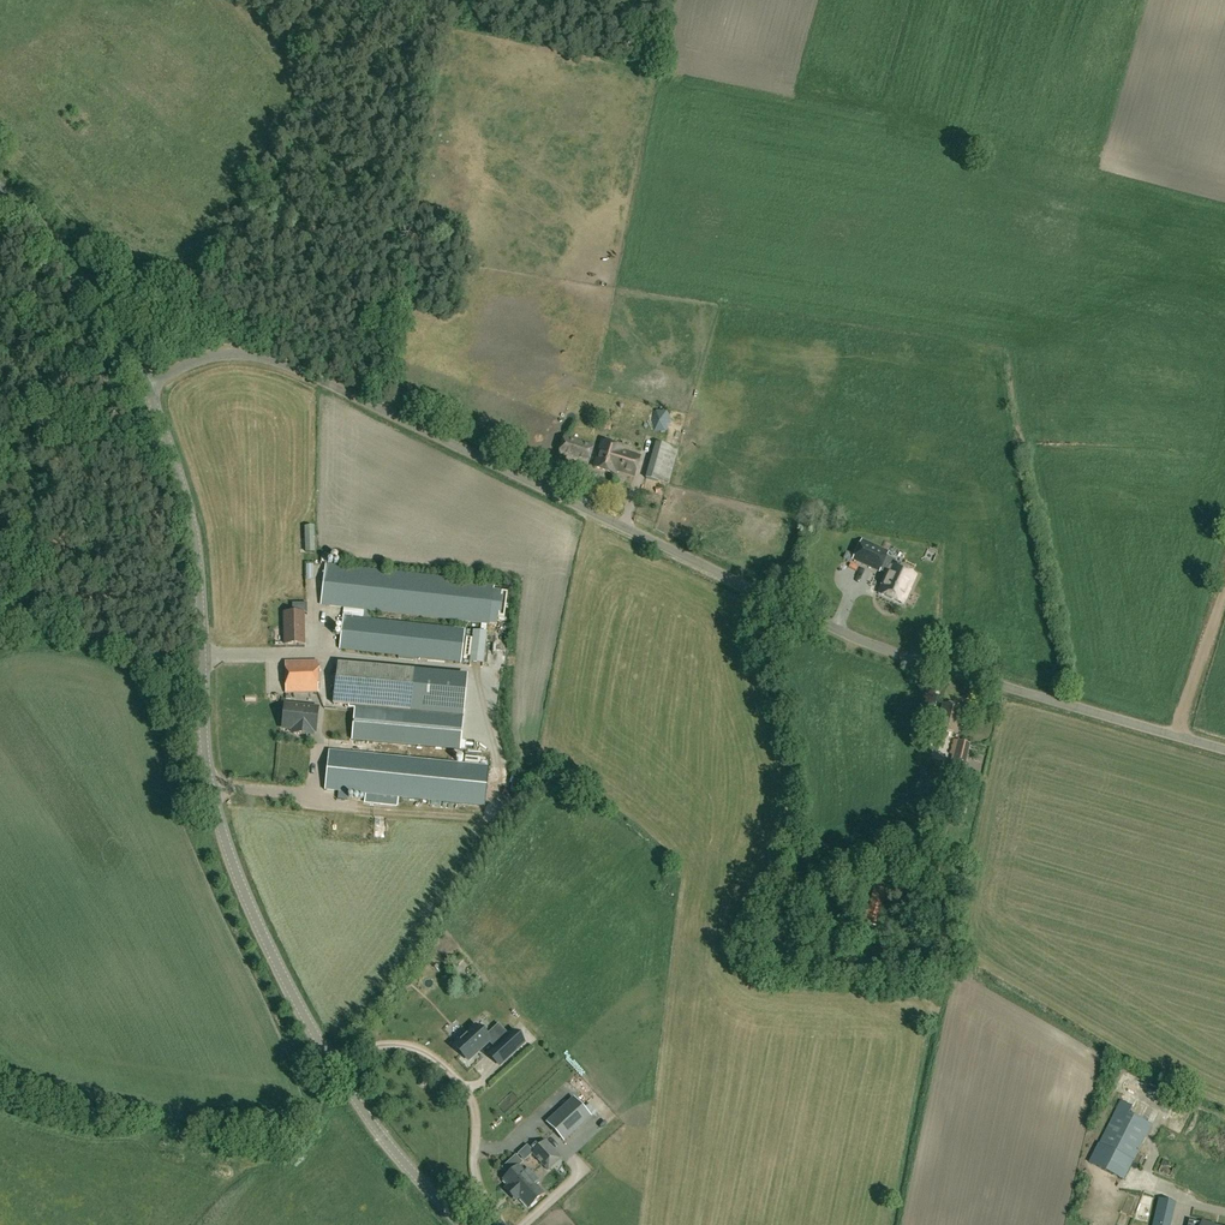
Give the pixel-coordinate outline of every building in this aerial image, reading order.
[(656,426),(666,419),(660,412),(651,420),(656,426)] [(588,462),(593,447),(564,439),(560,453),(588,462)] [(634,475),(639,458),(620,452),(621,448),(602,442),(595,467),(613,473),(614,469),(634,475)] [(668,484),(678,449),(656,443),(646,478),(668,484)] [(863,541),(854,560),(879,572),(888,552),(863,541)] [(328,553),(329,561),(338,559),(336,551),(328,553)] [(490,623),(494,583),(326,565),(321,605),(344,607),(342,616),(343,616),(340,649),(462,662),(465,629),(371,619),(372,610),(490,623)] [(892,565),(879,593),(902,604),(915,576),(892,565)] [(285,644),(304,644),(304,613),(284,613),(285,644)] [(487,633),(473,631),(472,644),(485,646),(487,633)] [(287,693),(319,691),(317,659),(285,661),(287,693)] [(334,703),(392,709),(410,711),(414,674),(396,673),(338,666),(334,703)] [(319,701),(286,698),(283,728),(294,729),(293,734),(305,735),(306,730),(316,731),(319,701)] [(461,751),(464,717),(348,706),(348,708),(354,709),(351,741),(461,751)] [(963,772),(969,744),(954,741),(951,755),(953,755),(951,763),(949,762),(948,768),(963,772)] [(325,790),(485,807),(489,767),(329,751),(325,790)] [(942,873),(945,852),(937,851),(934,871),(942,873)] [(862,939),(864,929),(850,926),(849,937),(862,939)] [(469,1063),(491,1042),(475,1024),(466,1033),(464,1032),(457,1038),(459,1040),(453,1045),(469,1063)] [(423,1088),(426,1087),(428,1080),(427,1078),(423,1077),(420,1078),(418,1085),(420,1087),(423,1088)] [(1126,1094),(1097,1151),(1091,1163),(1124,1180),(1130,1168),(1159,1111),(1126,1094)] [(558,1113),(574,1131),(591,1115),(575,1097),(558,1113)] [(547,1123),(564,1140),(574,1131),(558,1113),(547,1123)] [(1173,1117),(1166,1134),(1177,1139),(1184,1122),(1173,1117)] [(532,1152),(543,1164),(549,1170),(562,1158),(546,1140),(532,1152)] [(514,1191),(533,1174),(528,1169),(524,1172),(519,1167),(524,1163),(517,1156),(503,1168),(509,1174),(503,1179),(514,1191)] [(528,1207),(544,1194),(536,1185),(539,1182),(533,1174),(514,1191),(528,1207)]
